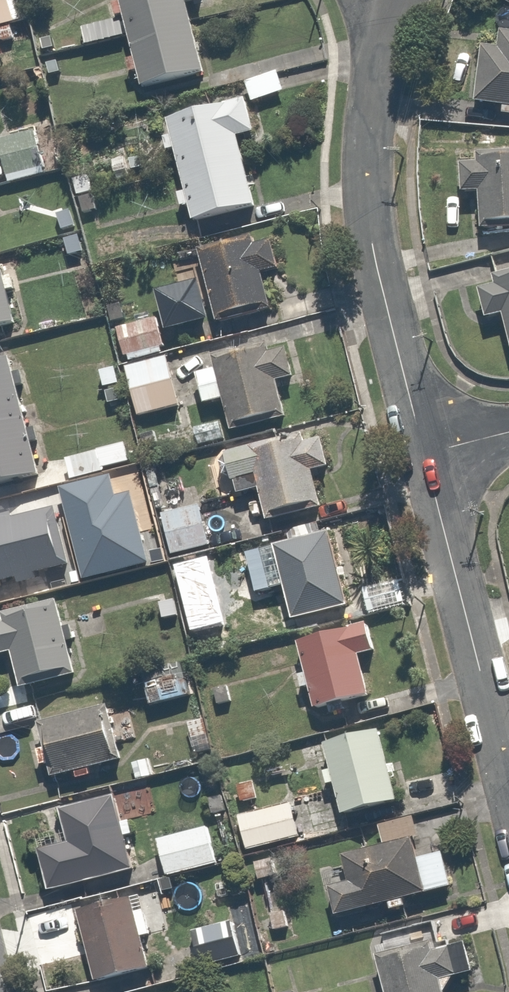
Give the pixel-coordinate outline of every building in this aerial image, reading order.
[(31,22),(27,0),(0,0),(0,29),(31,22)] [(121,2),(113,5),(119,22),(126,20),(138,58),(126,62),(132,79),(137,77),(142,95),(207,73),(185,8),(208,0),(120,0),(121,2)] [(503,34),(503,46),(482,44),(478,104),(503,106),(503,115),(508,116),(508,35),(503,34)] [(280,73),(245,85),(251,104),(286,92),(280,73)] [(250,103),(172,126),(175,137),(166,140),(169,153),(177,150),(188,191),(179,193),(185,214),(192,212),(197,229),(260,211),(242,146),(261,140),(250,103)] [(460,162),(461,200),(480,200),(481,238),(508,237),(508,161),(460,162)] [(256,240),(199,256),(220,329),(278,313),(267,273),(286,268),(279,243),(259,248),(256,240)] [(0,270),(0,333),(16,328),(0,270)] [(481,291),(490,323),(504,319),(508,338),(508,283),(498,286),(481,291)] [(126,367),(171,354),(159,315),(114,328),(126,367)] [(217,369),(197,373),(205,410),(228,405),(234,433),(290,421),(283,386),(296,384),(288,344),(215,360),(217,369)] [(171,354),(126,367),(140,416),(185,403),(171,354)] [(13,364),(0,367),(0,489),(42,479),(13,364)] [(222,420),(193,426),(198,447),(226,441),(222,420)] [(276,436),(219,450),(231,498),(261,491),(270,526),(322,513),(312,472),(337,466),(330,435),(279,448),(276,436)] [(105,450),(64,461),(70,484),(111,473),(105,450)] [(124,475),(95,483),(110,535),(139,527),(124,475)] [(0,520),(0,606),(22,600),(18,583),(75,567),(58,504),(0,520)] [(209,504),(163,515),(174,561),(220,550),(209,504)] [(337,530),(274,545),(281,574),(273,576),(277,592),(284,591),(292,628),(356,612),(337,530)] [(0,624),(0,663),(15,659),(23,690),(83,674),(64,607),(0,624)] [(378,626),(300,642),(307,675),(299,677),(303,694),(313,692),(318,715),(373,703),(363,657),(384,653),(378,626)] [(104,705),(41,723),(56,778),(120,760),(104,705)] [(386,735),(325,748),(329,772),(324,773),(327,788),(336,786),(342,818),(400,807),(386,735)] [(116,797),(59,811),(68,847),(40,854),(50,895),(134,874),(116,797)] [(293,804),(237,819),(246,853),(302,839),(293,804)] [(207,826),(156,841),(167,881),(218,866),(207,826)] [(406,906),(456,892),(445,851),(418,858),(412,837),(344,856),(353,888),(327,895),(335,921),(390,906),(392,915),(408,911),(406,906)] [(156,937),(148,912),(136,915),(131,897),(77,912),(98,986),(152,971),(144,941),(156,937)] [(220,917),(187,927),(201,973),(234,963),(220,917)] [(379,958),(386,985),(376,988),(377,991),(448,991),(445,979),(458,975),(453,955),(431,960),(427,946),(379,958)]
